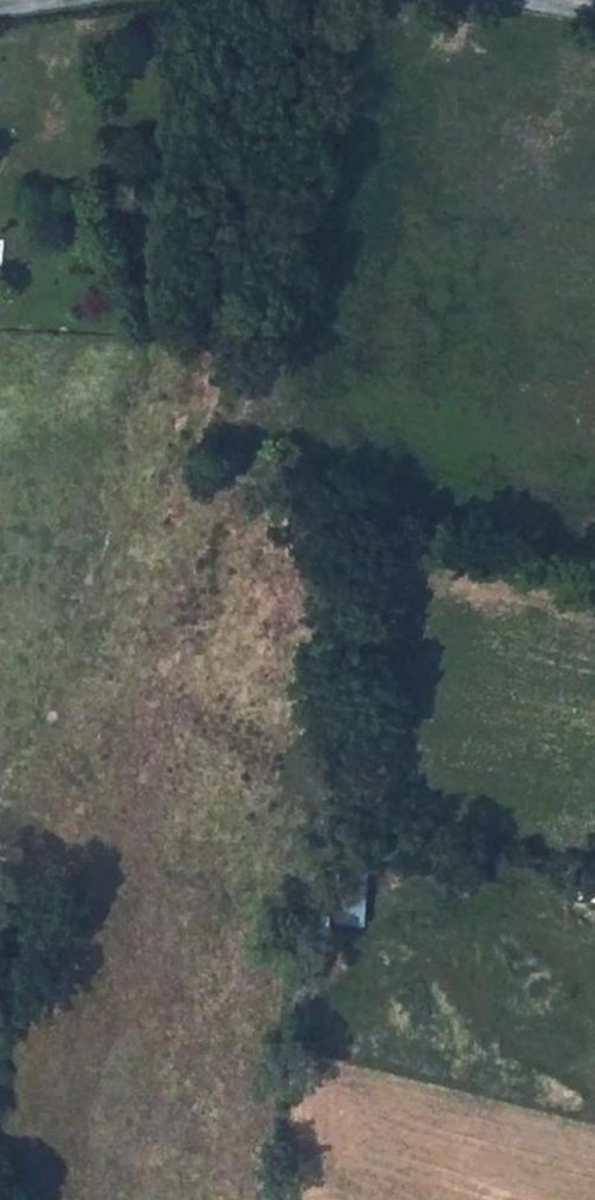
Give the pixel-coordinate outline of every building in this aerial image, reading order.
[(363,925),(364,847),(341,845),(339,925),(363,925)] [(329,940),(331,914),(301,911),(299,939),(329,940)]
